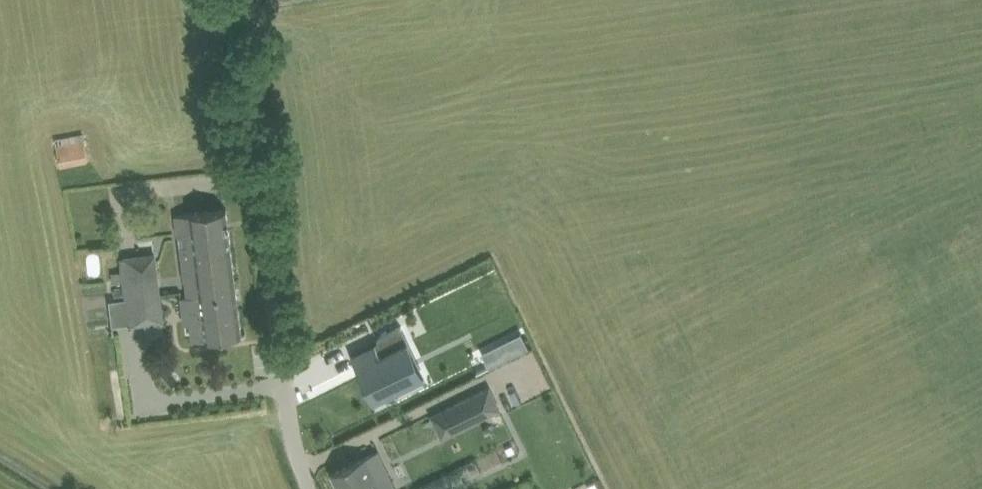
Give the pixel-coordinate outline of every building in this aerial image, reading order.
[(56,145),(60,167),(89,162),(85,140),(56,145)] [(187,281),(189,295),(208,293),(208,292),(237,288),(227,208),(176,214),(178,233),(194,231),(200,279),(187,281)] [(155,253),(122,257),(126,297),(160,293),(155,253)] [(208,293),(189,295),(194,339),(243,333),(237,288),(208,292),(208,293)] [(160,293),(126,297),(130,324),(164,319),(160,293)] [(379,340),(352,353),(353,355),(358,353),(368,373),(365,374),(369,382),(378,400),(423,377),(415,360),(399,329),(403,327),(402,325),(378,337),(379,340)] [(529,344),(524,333),(504,343),(510,354),(529,344)] [(457,429),(500,408),(490,387),(447,408),(457,429)] [(397,488),(387,468),(378,450),(332,472),(340,488),(397,488)]
